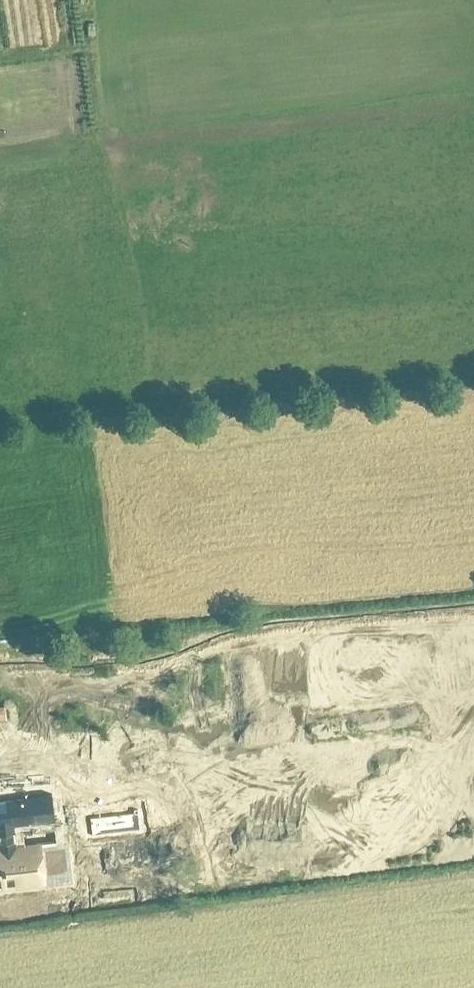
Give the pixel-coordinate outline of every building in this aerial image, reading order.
[(281,677),(282,697),(292,696),(291,676),(281,677)] [(153,769),(158,797),(179,793),(174,765),(153,769)] [(48,832),(24,835),(28,870),(94,862),(90,827),(67,830),(64,807),(105,803),(102,775),(30,784),(33,811),(46,810),(48,832)] [(0,847),(0,899),(17,898),(12,846),(0,847)]
